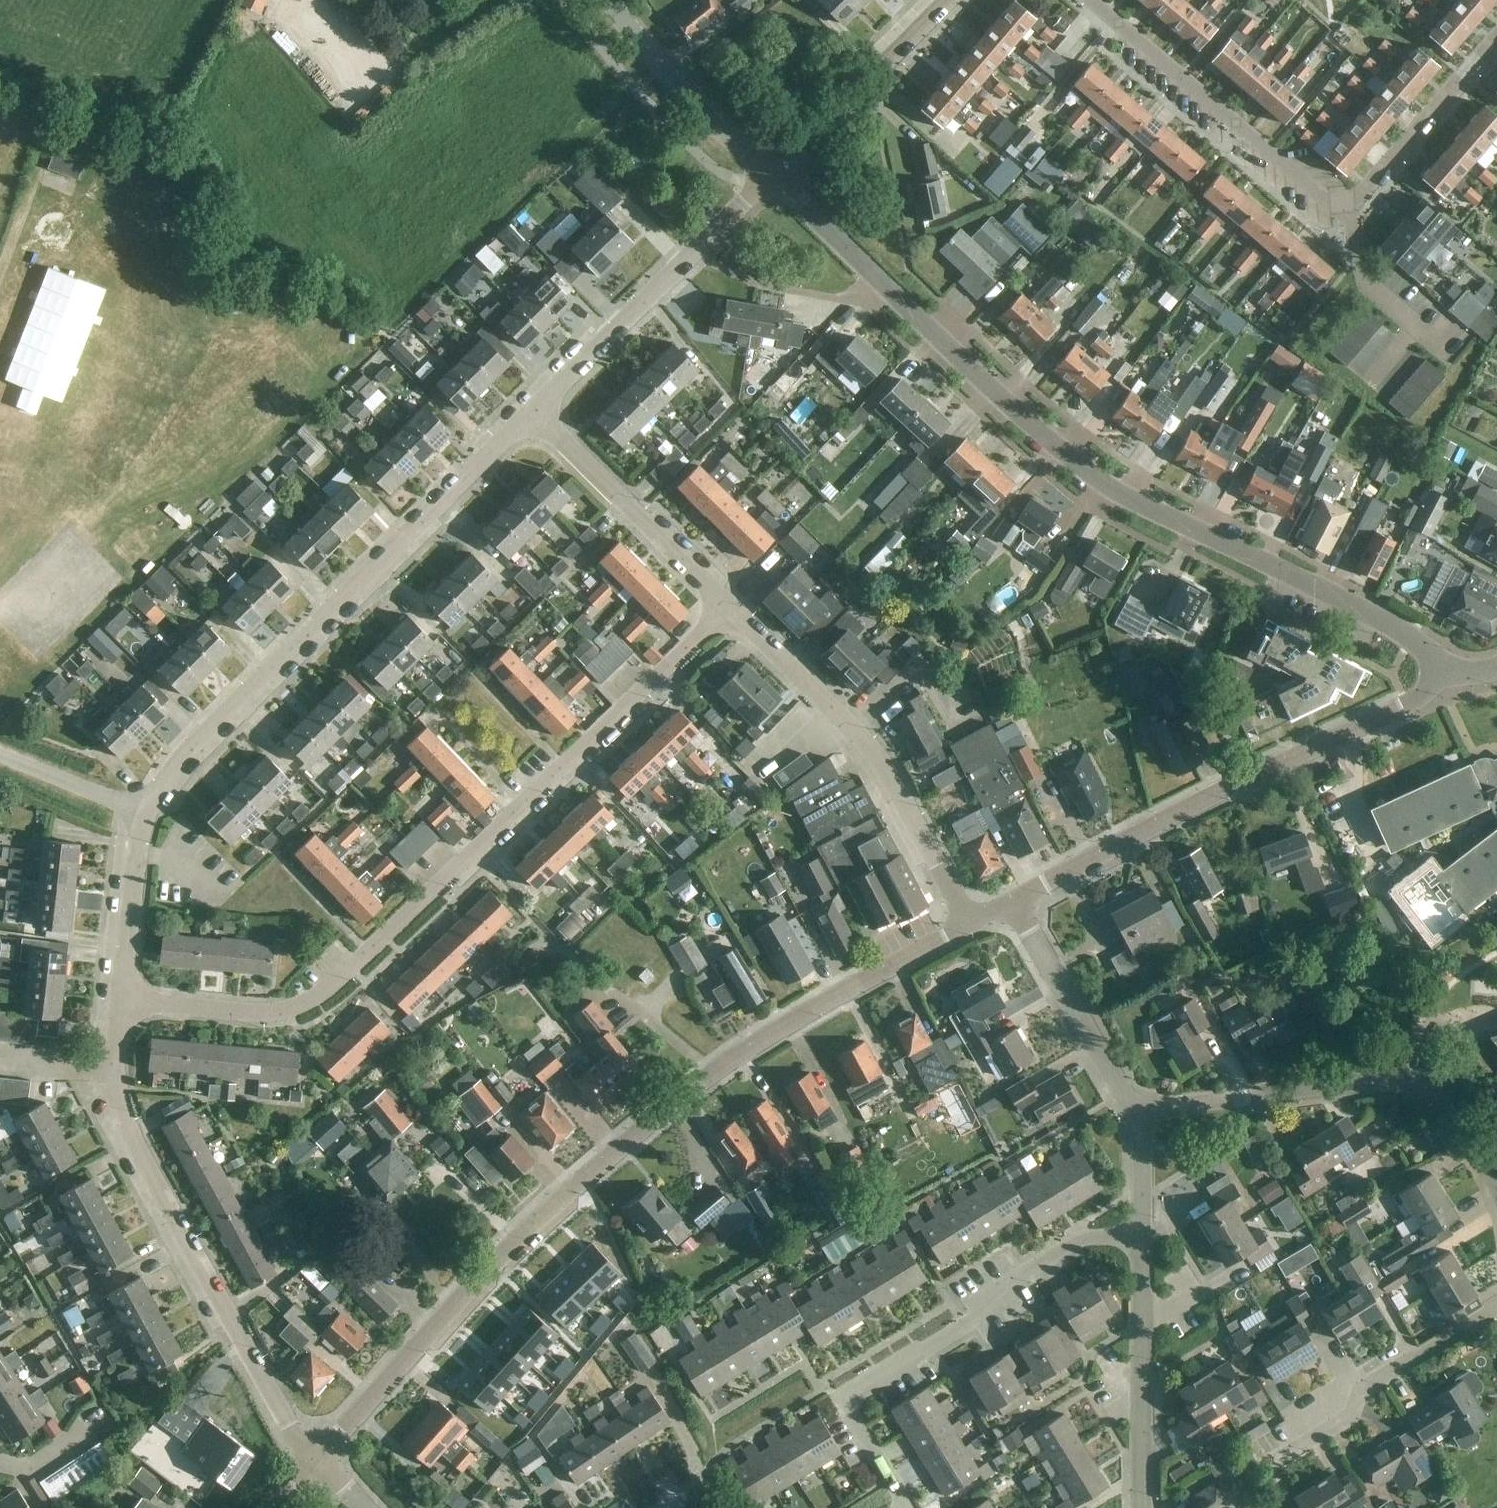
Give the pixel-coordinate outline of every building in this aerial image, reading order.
[(267,0),(243,0),(241,5),(260,14),(267,0)] [(689,37),(724,9),(717,0),(698,0),(675,19),(689,37)] [(730,5),(740,17),(758,2),(756,0),(736,0),(730,5)] [(858,8),(850,0),(819,0),(843,24),(858,8)] [(858,8),(867,0),(850,0),(858,8)] [(1047,27),(1036,18),(1035,18),(1015,0),(1012,0),(997,18),(1019,37),(1029,25),(1041,35),(1040,37),(1050,45),(1058,36),(1047,27)] [(1142,2),(1160,18),(1175,0),(1144,0),(1142,2)] [(1182,0),(1175,0),(1160,18),(1179,33),(1196,12),(1182,0)] [(1198,13),(1196,12),(1179,33),(1198,49),(1215,28),(1207,21),(1211,16),(1213,18),(1218,12),(1215,9),(1223,0),(1208,0),(1201,9),(1201,10),(1198,13)] [(1433,8),(1440,0),(1439,0),(1423,0),(1433,8)] [(1445,16),(1443,18),(1464,36),(1480,18),(1460,0),(1458,0),(1450,9),(1447,6),(1441,13),(1445,16)] [(1480,18),(1495,0),(1460,0),(1480,18)] [(1269,5),(1258,18),(1266,26),(1278,13),(1269,5)] [(1417,26),(1424,18),(1412,9),(1405,17),(1417,26)] [(1332,11),(1292,47),(1302,58),(1342,22),(1332,11)] [(1232,37),(1230,40),(1227,38),(1209,59),(1228,76),(1246,54),(1240,48),(1249,37),(1246,35),(1257,23),(1248,17),(1232,37)] [(981,36),(1003,55),(1019,37),(997,18),(981,36)] [(1061,18),(1054,26),(1063,34),(1070,26),(1061,18)] [(1443,18),(1436,26),(1427,36),(1449,54),(1464,36),(1443,18)] [(1291,22),(1276,30),(1282,42),(1298,34),(1291,22)] [(1255,61),(1264,50),(1264,51),(1275,39),(1266,32),(1256,44),(1257,44),(1247,55),(1246,54),(1228,76),(1247,91),(1265,70),(1255,61)] [(1405,33),(1394,40),(1402,52),(1413,44),(1405,33)] [(965,55),(987,74),(1003,55),(981,36),(965,55)] [(1385,40),(1378,48),(1390,58),(1397,50),(1385,40)] [(1034,62),(1041,54),(1039,52),(1031,45),(1024,54),(1034,62)] [(1045,45),(1039,52),(1041,54),(1047,59),(1053,52),(1045,45)] [(1274,59),(1282,66),(1293,54),(1284,47),(1274,59)] [(1418,47),(1402,65),(1423,84),(1439,65),(1418,47)] [(1054,51),(1053,52),(1047,59),(1041,54),(1034,62),(1058,82),(1072,65),(1054,51)] [(949,73),(971,92),(987,74),(965,55),(949,73)] [(1375,75),(1385,84),(1386,84),(1407,102),(1423,84),(1402,65),(1394,74),(1384,65),(1381,68),(1369,58),(1362,66),(1374,76),(1375,75)] [(1293,75),(1301,82),(1311,69),(1303,62),(1292,75),(1293,75)] [(1016,64),(1009,72),(1018,80),(1025,71),(1016,64)] [(1077,102),(1080,105),(1066,121),(1070,125),(1109,79),(1091,64),(1074,84),(1084,93),(1077,102)] [(1266,71),(1265,70),(1247,91),(1265,107),(1283,86),(1266,71)] [(971,92),(949,73),(934,91),(956,110),(957,108),(971,92)] [(1294,95),(1304,84),(1301,82),(1293,75),(1283,86),(1265,107),(1284,124),(1303,102),(1294,95)] [(1359,94),(1366,86),(1354,76),(1347,84),(1359,94)] [(1092,115),(1103,124),(1110,116),(1128,95),(1109,79),(1070,125),(1077,131),(1092,115)] [(1000,82),(993,90),(1003,98),(1010,89),(1000,82)] [(1385,84),(1376,95),(1370,102),(1391,120),(1407,102),(1386,84),(1385,84)] [(951,116),(963,126),(972,134),(979,126),(970,118),(957,108),(956,110),(934,91),(918,109),(940,128),(951,116)] [(1350,104),(1338,94),(1331,102),(1343,112),(1350,104)] [(1124,142),(1131,133),(1129,132),(1146,111),(1128,95),(1110,116),(1122,125),(1114,134),(1118,137),(1104,154),(1107,157),(1122,140),(1124,142)] [(994,107),(985,99),(978,108),(987,116),(994,107)] [(1370,102),(1354,120),(1375,138),(1391,120),(1370,102)] [(1484,104),(1469,122),(1490,140),(1496,132),(1496,115),(1484,104)] [(1129,132),(1131,133),(1148,148),(1165,127),(1146,111),(1129,132)] [(1334,122),(1323,112),(1316,120),(1328,130),(1334,122)] [(1354,120),(1339,138),(1359,157),(1375,138),(1354,120)] [(1469,122),(1453,140),(1474,158),(1490,140),(1469,122)] [(1026,125),(1004,151),(1014,160),(1036,134),(1026,125)] [(1152,167),(1155,169),(1141,185),(1146,190),(1185,144),(1165,127),(1148,148),(1160,158),(1152,167)] [(1307,130),(1300,139),(1313,149),(1320,141),(1307,130)] [(1343,175),(1359,157),(1339,138),(1322,157),(1343,175)] [(1129,147),(1124,142),(1122,140),(1107,157),(1115,163),(1129,147)] [(1453,140),(1437,158),(1458,176),(1474,158),(1453,140)] [(939,181),(938,181),(930,144),(914,147),(921,176),(924,175),(926,184),(911,187),(918,221),(946,214),(939,181)] [(1170,181),(1177,173),(1187,181),(1204,160),(1185,144),(1146,190),(1152,195),(1167,179),(1170,181)] [(52,154),(47,169),(77,179),(82,164),(52,154)] [(1470,187),(1469,188),(1462,181),(1461,181),(1458,177),(1458,176),(1437,158),(1420,178),(1441,196),(1450,185),(1455,189),(1455,188),(1475,206),(1482,198),(1470,187)] [(603,170),(623,187),(629,180),(608,163),(603,170)] [(590,167),(581,176),(613,207),(621,199),(590,167)] [(1479,177),(1490,188),(1496,181),(1496,180),(1486,169),(1479,177)] [(1084,191),(1062,174),(1054,184),(1076,201),(1084,191)] [(1221,210),(1238,190),(1220,174),(1202,194),(1214,203),(1206,213),(1209,216),(1195,231),(1199,235),(1214,218),(1215,220),(1223,211),(1221,210)] [(1221,210),(1223,211),(1240,226),(1257,206),(1238,190),(1221,210)] [(1422,199),(1408,216),(1436,240),(1443,247),(1452,237),(1458,242),(1464,235),(1422,199)] [(992,218),(970,240),(959,229),(939,249),(965,274),(958,281),(976,298),(1002,271),(998,267),(1019,245),(1029,255),(1051,232),(1023,205),(1002,227),(992,218)] [(1276,222),(1257,206),(1240,226),(1259,242),(1276,222)] [(606,214),(588,231),(615,259),(633,241),(606,214)] [(1072,230),(1090,248),(1105,232),(1087,215),(1072,230)] [(1408,216),(1394,232),(1422,256),(1436,240),(1408,216)] [(1178,235),(1185,241),(1200,224),(1194,218),(1178,235)] [(1214,218),(1199,235),(1206,241),(1221,225),(1215,220),(1214,218)] [(1173,220),(1157,238),(1165,245),(1181,227),(1173,220)] [(1268,250),(1277,258),(1295,238),(1276,222),(1259,242),(1260,243),(1252,251),(1251,250),(1237,267),(1244,273),(1255,260),(1258,262),(1268,250)] [(598,276),(615,259),(588,231),(581,224),(564,241),(552,228),(536,244),(555,264),(570,249),(598,276)] [(496,235),(517,258),(528,247),(508,225),(496,235)] [(1394,232),(1379,249),(1420,285),(1427,277),(1421,272),(1429,263),(1422,256),(1394,232)] [(1281,277),(1284,279),(1269,297),(1274,301),(1314,254),(1295,238),(1277,258),(1288,267),(1281,277)] [(1232,263),(1237,267),(1251,250),(1247,246),(1232,263)] [(1281,307),(1292,293),(1296,288),(1290,283),(1297,275),(1305,282),(1316,291),(1333,271),(1314,254),(1274,301),(1281,307)] [(497,257),(486,267),(494,274),(504,264),(497,257)] [(531,291),(530,291),(557,317),(572,302),(546,275),(539,282),(526,268),(517,277),(531,291)] [(453,286),(464,298),(477,285),(466,273),(453,286)] [(1044,287),(1036,295),(1029,303),(1019,294),(997,317),(1014,333),(1037,310),(1038,311),(1045,304),(1044,303),(1052,295),(1060,286),(1052,279),(1044,287)] [(1063,286),(1061,287),(1060,286),(1052,295),(1044,303),(1045,304),(1052,310),(1059,302),(1060,303),(1070,293),(1063,286)] [(1187,297),(1207,312),(1215,300),(1196,286),(1187,297)] [(450,289),(434,308),(446,318),(440,324),(457,339),(468,327),(455,316),(466,303),(450,289)] [(1466,290),(1448,310),(1457,318),(1474,298),(1466,290)] [(530,291),(515,306),(542,332),(557,317),(530,291)] [(1265,293),(1256,303),(1265,311),(1274,301),(1269,297),(1265,293)] [(1474,298),(1457,318),(1468,328),(1469,327),(1469,326),(1485,308),(1486,308),(1474,298)] [(1108,308),(1098,299),(1074,327),(1084,336),(1108,308)] [(743,368),(746,347),(748,347),(748,348),(755,305),(728,300),(726,311),(714,309),(709,336),(721,338),(723,329),(739,331),(733,366),(743,368)] [(513,334),(526,348),(542,332),(515,306),(509,312),(499,302),(491,309),(488,306),(480,314),(507,340),(513,334)] [(1212,316),(1217,320),(1226,309),(1220,304),(1212,316)] [(759,350),(762,335),(777,338),(775,349),(787,351),(793,323),(781,320),(783,310),(755,305),(748,348),(759,350)] [(1375,332),(1382,323),(1363,307),(1356,315),(1375,332)] [(1469,326),(1469,327),(1477,335),(1494,315),(1485,308),(1469,326)] [(1014,333),(1031,349),(1053,326),(1038,311),(1037,310),(1014,333)] [(1368,341),(1375,332),(1356,315),(1348,324),(1368,341)] [(1477,335),(1486,342),(1496,324),(1496,318),(1494,315),(1477,335)] [(1375,369),(1394,346),(1411,359),(1426,341),(1398,319),(1365,360),(1375,369)] [(434,320),(423,330),(431,337),(441,327),(434,320)] [(1360,349),(1368,341),(1348,324),(1341,333),(1360,349)] [(459,345),(468,354),(494,380),(509,365),(494,350),(501,342),(484,325),(477,333),(483,338),(475,346),(467,338),(459,345)] [(1353,358),(1360,349),(1341,333),(1334,341),(1353,358)] [(864,385),(864,384),(883,364),(855,337),(844,349),(833,337),(815,357),(837,378),(840,375),(858,391),(864,385)] [(1090,344),(1098,351),(1104,344),(1096,337),(1090,344)] [(415,360),(396,341),(388,349),(407,368),(415,360)] [(1345,367),(1353,358),(1334,341),(1326,350),(1345,367)] [(673,343),(658,358),(683,384),(699,369),(673,343)] [(1052,369),(1069,384),(1091,359),(1074,344),(1052,369)] [(1104,344),(1098,351),(1106,358),(1112,351),(1104,344)] [(1301,361),(1278,345),(1268,358),(1291,374),(1301,361)] [(452,369),(453,368),(460,361),(452,351),(443,359),(452,369)] [(468,354),(460,361),(453,368),(479,395),(494,380),(468,354)] [(658,358),(642,373),(668,399),(683,384),(658,358)] [(760,358),(742,378),(760,394),(778,374),(760,358)] [(798,358),(766,393),(778,403),(809,369),(798,358)] [(1069,384),(1086,399),(1108,374),(1091,359),(1069,384)] [(1111,418),(1130,431),(1161,387),(1175,367),(1165,359),(1138,397),(1129,391),(1111,418)] [(1437,385),(1444,376),(1425,360),(1418,369),(1437,385)] [(1289,385),(1315,402),(1330,379),(1304,362),(1289,385)] [(386,366),(376,376),(384,384),(394,374),(386,366)] [(443,389),(464,410),(479,395),(453,368),(452,369),(445,376),(436,366),(421,381),(436,396),(443,389)] [(1197,401),(1214,413),(1237,382),(1220,369),(1197,401)] [(1429,394),(1437,385),(1418,369),(1410,377),(1429,394)] [(676,408),(668,399),(642,373),(627,388),(653,414),(661,406),(669,414),(676,408)] [(1197,376),(1170,413),(1181,421),(1208,384),(1197,376)] [(1422,402),(1429,394),(1410,377),(1403,386),(1422,402)] [(885,419),(891,412),(904,423),(924,401),(901,380),(881,402),(874,410),(885,419)] [(371,382),(361,392),(368,399),(378,390),(371,382)] [(1415,411),(1422,402),(1403,386),(1396,395),(1415,411)] [(1130,431),(1149,444),(1167,417),(1158,411),(1170,393),(1161,387),(1130,431)] [(627,388),(612,403),(638,429),(653,414),(627,388)] [(1407,420),(1415,411),(1396,395),(1388,403),(1407,420)] [(1273,406),(1259,398),(1239,432),(1238,434),(1240,435),(1242,436),(1237,444),(1247,450),(1267,415),(1273,406)] [(358,399),(348,408),(356,416),(365,406),(358,399)] [(719,401),(709,411),(717,418),(727,408),(719,401)] [(928,446),(927,446),(948,424),(924,401),(904,423),(917,436),(909,445),(920,454),(928,446)] [(646,438),(638,429),(612,403),(596,418),(622,445),(630,437),(638,445),(646,438)] [(426,406),(410,421),(436,448),(452,432),(426,406)] [(854,431),(853,431),(868,415),(860,406),(845,422),(846,424),(821,450),(830,457),(854,431)] [(343,414),(333,423),(340,431),(350,421),(343,414)] [(694,426),(701,433),(712,423),(704,415),(694,426)] [(1174,459),(1195,471),(1219,425),(1210,420),(1206,429),(1199,425),(1195,433),(1190,431),(1174,459)] [(410,421),(401,430),(394,422),(387,429),(394,437),(395,436),(421,463),(436,448),(410,421)] [(1195,471),(1214,482),(1240,435),(1238,434),(1239,432),(1222,422),(1220,426),(1219,425),(1195,471)] [(679,441),(686,448),(696,438),(689,431),(679,441)] [(1325,432),(1304,470),(1318,478),(1339,439),(1325,432)] [(394,437),(379,451),(406,478),(421,463),(395,436),(394,437)] [(956,472),(968,483),(988,462),(965,440),(945,462),(942,466),(952,476),(956,472)] [(1272,462),(1267,472),(1255,466),(1241,495),(1262,506),(1286,457),(1290,449),(1292,445),(1283,440),(1277,453),(1276,452),(1271,462),(1272,462)] [(309,443),(298,453),(305,460),(316,451),(309,443)] [(1297,487),(1289,483),(1304,454),(1292,448),(1293,446),(1292,445),(1290,449),(1286,457),(1262,506),(1282,516),(1297,487)] [(666,458),(673,465),(679,471),(689,461),(676,448),(666,458)] [(379,451),(364,467),(390,493),(406,478),(379,451)] [(678,486),(700,508),(743,466),(729,452),(720,461),(721,463),(708,476),(698,466),(678,486)] [(1380,455),(1369,476),(1380,482),(1390,460),(1380,455)] [(798,457),(782,472),(790,482),(807,467),(798,457)] [(874,502),(883,510),(924,466),(915,458),(902,473),(901,472),(874,502)] [(290,476),(300,466),(293,459),(282,469),(290,476)] [(1001,513),(992,504),(1012,483),(988,462),(968,483),(957,495),(980,517),(964,535),(973,543),(1001,513)] [(679,471),(673,465),(668,471),(661,463),(651,473),(658,480),(667,471),(673,477),(679,471)] [(1484,465),(1477,479),(1496,489),(1496,472),(1484,465)] [(726,494),(735,484),(739,484),(750,473),(743,466),(700,508),(717,525),(738,505),(726,494)] [(883,510),(883,511),(879,515),(889,527),(922,493),(918,490),(933,474),(924,466),(883,510)] [(544,470),(528,485),(554,512),(570,496),(544,470)] [(280,476),(270,486),(277,494),(288,483),(280,476)] [(1321,500),(1301,539),(1328,554),(1350,512),(1333,504),(1342,487),(1323,477),(1313,496),(1321,500)] [(1468,478),(1456,499),(1481,512),(1469,535),(1481,541),(1475,554),(1496,566),(1496,493),(1468,478)] [(792,513),(805,500),(786,480),(772,492),(792,513)] [(246,509),(243,512),(253,521),(263,510),(261,509),(272,499),(254,481),(236,499),(246,509)] [(331,499),(357,526),(373,510),(346,484),(338,492),(329,483),(322,490),(331,499)] [(528,485),(513,500),(539,527),(554,512),(528,485)] [(757,498),(767,508),(776,499),(766,489),(757,498)] [(1430,489),(1420,508),(1418,508),(1409,527),(1411,528),(1411,529),(1423,536),(1424,534),(1425,535),(1431,538),(1450,500),(1430,489)] [(1394,543),(1374,533),(1379,524),(1373,521),(1382,502),(1372,497),(1362,517),(1352,535),(1367,543),(1354,568),(1376,579),(1394,543)] [(993,535),(1008,546),(1017,530),(1024,534),(1021,540),(1032,547),(1055,515),(1031,498),(1017,518),(1018,519),(1014,525),(1004,518),(993,535)] [(331,499),(316,514),(342,541),(357,526),(331,499)] [(776,499),(767,508),(778,518),(787,509),(776,499)] [(513,500),(498,515),(531,549),(532,548),(524,541),(539,527),(513,500)] [(1396,521),(1409,527),(1418,508),(1407,502),(1396,521)] [(717,525),(735,542),(755,522),(738,505),(717,525)] [(229,521),(218,532),(225,539),(233,532),(241,540),(251,530),(236,514),(229,521)] [(316,514),(301,529),(327,555),(342,541),(316,514)] [(508,557),(516,549),(524,556),(531,549),(498,515),(482,530),(508,557)] [(773,539),(755,522),(735,542),(753,560),(773,539)] [(590,527),(581,537),(588,544),(598,534),(590,527)] [(798,527),(779,546),(798,565),(817,546),(798,527)] [(301,529),(285,544),(311,571),(327,555),(301,529)] [(1412,558),(1420,542),(1423,536),(1411,529),(1400,552),(1412,558)] [(972,545),(957,530),(948,540),(963,555),(972,545)] [(221,544),(213,536),(203,546),(210,554),(221,544)] [(981,537),(970,553),(985,563),(996,547),(981,537)] [(572,559),(583,549),(576,541),(565,551),(572,559)] [(1071,596),(1082,578),(1089,568),(1098,573),(1089,587),(1089,589),(1101,597),(1103,597),(1113,582),(1110,580),(1124,558),(1097,541),(1080,569),(1069,562),(1055,586),(1050,595),(1051,602),(1058,606),(1065,604),(1070,595),(1071,596)] [(588,599),(591,602),(636,559),(618,542),(600,560),(611,571),(603,580),(605,581),(588,599)] [(896,557),(885,546),(864,568),(875,579),(896,557)] [(1025,560),(1041,571),(1050,558),(1034,547),(1025,560)] [(471,553),(455,568),(481,595),(488,588),(498,599),(507,590),(471,553)] [(201,554),(191,564),(198,572),(208,562),(201,554)] [(242,565),(253,576),(260,583),(279,603),(295,587),(268,561),(261,568),(251,557),(242,565)] [(559,576),(569,567),(562,559),(552,569),(559,576)] [(626,586),(635,594),(653,576),(636,559),(591,602),(597,609),(613,592),(616,595),(626,586)] [(789,574),(763,600),(781,617),(807,591),(815,583),(797,565),(789,574)] [(173,591),(166,583),(173,577),(163,566),(145,584),(155,594),(163,601),(173,591)] [(1433,606),(1450,615),(1449,617),(1484,636),(1489,634),(1496,620),(1496,604),(1496,603),(1496,602),(1496,586),(1473,573),(1472,575),(1455,566),(1433,606)] [(523,567),(513,577),(534,598),(552,581),(545,573),(537,581),(523,567)] [(455,568),(440,583),(466,610),(481,595),(455,568)] [(253,576),(246,583),(235,572),(227,580),(237,591),(238,591),(264,618),(279,603),(260,583),(253,576)] [(622,633),(626,638),(644,620),(652,612),(671,594),(653,576),(635,594),(646,605),(636,615),(638,616),(622,633)] [(1165,601),(1159,611),(1129,595),(1113,624),(1141,639),(1149,623),(1179,638),(1185,628),(1187,629),(1196,610),(1208,616),(1216,602),(1204,595),(1205,593),(1203,592),(1204,589),(1194,583),(1193,586),(1180,579),(1168,602),(1165,601)] [(425,598),(451,625),(466,610),(440,583),(425,598)] [(157,606),(150,599),(144,593),(140,589),(130,598),(140,609),(147,616),(157,606)] [(799,635),(805,629),(815,619),(824,628),(844,607),(827,590),(817,601),(807,591),(781,617),(799,635)] [(216,599),(223,606),(222,607),(248,633),(264,618),(238,591),(237,591),(230,598),(223,592),(216,599)] [(688,611),(671,594),(652,612),(670,629),(688,611)] [(623,616),(608,600),(593,613),(608,630),(623,616)] [(510,603),(499,613),(507,621),(517,611),(510,603)] [(821,657),(838,674),(864,648),(854,638),(864,628),(847,611),(827,632),(836,641),(821,657)] [(1008,624),(1018,642),(1036,632),(1026,614),(1008,624)] [(418,657),(433,642),(407,615),(393,630),(418,657)] [(114,637),(124,626),(115,617),(104,627),(114,637)] [(497,620),(487,630),(494,638),(504,628),(497,620)] [(644,620),(626,638),(631,642),(639,634),(643,630),(649,625),(644,620)] [(205,623),(198,630),(190,622),(181,629),(189,639),(215,666),(231,650),(205,623)] [(1258,696),(1233,708),(1247,738),(1249,737),(1245,729),(1253,726),(1256,734),(1329,700),(1328,697),(1333,687),(1349,695),(1362,670),(1369,673),(1369,672),(1275,624),(1272,631),(1263,626),(1264,625),(1263,625),(1250,650),(1247,648),(1244,656),(1261,664),(1266,653),(1281,661),(1280,664),(1304,676),(1302,680),(1259,699),(1258,696)] [(548,644),(564,660),(582,642),(567,626),(548,644)] [(112,641),(107,636),(99,628),(87,639),(100,652),(112,641)] [(603,649),(609,643),(610,642),(604,636),(609,631),(606,628),(594,640),(603,649)] [(404,671),(418,657),(393,630),(378,645),(404,671)] [(481,635),(471,645),(478,653),(489,643),(481,635)] [(490,665),(507,683),(525,665),(526,666),(535,657),(534,657),(552,639),(548,635),(530,653),(527,651),(519,659),(508,647),(490,665)] [(609,643),(625,659),(633,651),(618,635),(610,642),(609,643)] [(189,639),(182,646),(175,639),(167,647),(174,654),(200,681),(215,666),(189,639)] [(601,651),(617,667),(625,659),(609,643),(603,649),(601,651)] [(933,643),(916,670),(957,696),(959,692),(969,698),(967,701),(984,712),(994,697),(986,693),(979,703),(969,696),(977,683),(948,665),(954,656),(933,643)] [(361,661),(363,662),(354,671),(383,700),(392,690),(388,686),(396,679),(402,685),(410,677),(404,671),(378,645),(361,661)] [(864,648),(838,674),(856,692),(874,674),(885,685),(906,664),(892,650),(882,650),(875,658),(864,648)] [(593,659),(608,675),(617,667),(601,651),(593,659)] [(174,654),(167,661),(160,654),(151,663),(158,669),(184,696),(200,681),(174,654)] [(730,670),(716,656),(706,667),(720,681),(730,670)] [(584,667),(600,684),(608,675),(593,659),(584,667)] [(1222,682),(1240,691),(1252,668),(1233,659),(1222,682)] [(87,661),(76,671),(84,679),(94,669),(87,661)] [(718,690),(736,708),(762,681),(744,664),(718,690)] [(1144,685),(1136,664),(1119,671),(1127,692),(1144,685)] [(436,675),(444,683),(454,672),(447,665),(436,675)] [(507,683),(524,701),(542,683),(526,666),(525,665),(507,683)] [(524,701),(541,719),(559,701),(586,675),(580,670),(563,688),(559,684),(550,692),(542,683),(524,701)] [(74,679),(69,684),(59,673),(46,687),(56,698),(64,689),(71,697),(82,686),(74,679)] [(559,701),(541,719),(557,736),(576,718),(583,712),(573,700),(575,698),(574,697),(582,689),(592,699),(600,691),(590,681),(590,680),(586,675),(559,701)] [(344,678),(329,693),(362,727),(362,726),(355,719),(370,704),(344,678)] [(754,725),(780,699),(762,681),(736,708),(753,724),(746,731),(755,741),(763,733),(754,725)] [(435,682),(424,692),(423,693),(430,701),(442,689),(435,682)] [(126,701),(152,728),(168,712),(141,686),(134,693),(127,686),(120,694),(126,701)] [(1158,699),(1168,718),(1151,727),(1176,775),(1198,763),(1178,725),(1191,719),(1176,689),(1158,699)] [(329,693),(314,708),(339,734),(349,725),(356,733),(362,727),(329,693)] [(905,704),(911,714),(894,723),(913,760),(939,746),(919,709),(925,706),(920,696),(905,704)] [(415,715),(426,705),(418,697),(407,707),(415,715)] [(126,701),(111,716),(137,743),(152,728),(126,701)] [(688,704),(681,711),(680,710),(668,722),(695,750),(696,749),(687,740),(698,729),(699,730),(706,723),(688,704)] [(703,715),(713,724),(723,714),(713,704),(703,715)] [(111,716),(102,706),(83,725),(92,734),(95,731),(122,758),(137,743),(111,716)] [(803,733),(817,717),(806,707),(792,723),(803,733)] [(314,708),(298,723),(324,749),(333,741),(342,749),(348,743),(339,734),(314,708)] [(667,759),(673,753),(681,763),(684,760),(701,777),(710,768),(694,751),(695,750),(668,722),(649,740),(667,759)] [(283,739),(309,765),(324,749),(298,723),(283,739)] [(1046,842),(1019,789),(1023,787),(990,724),(949,746),(981,805),(977,807),(988,828),(998,822),(1017,858),(1046,842)] [(382,726),(371,736),(378,744),(389,734),(382,726)] [(416,770),(425,763),(424,763),(443,745),(426,727),(407,745),(418,756),(410,764),(412,765),(394,783),(399,788),(416,770)] [(661,782),(652,773),(667,759),(649,740),(629,758),(673,804),(676,801),(659,784),(661,782)] [(366,741),(356,751),(363,758),(373,748),(366,741)] [(1027,744),(1009,754),(1023,781),(1042,771),(1027,744)] [(460,762),(443,745),(424,763),(425,763),(442,780),(460,762)] [(1105,791),(1084,751),(1051,769),(1069,804),(1075,801),(1086,822),(1107,811),(1099,795),(1105,791)] [(266,756),(250,771),(281,803),(282,802),(276,797),(292,782),(266,756)] [(927,906),(885,827),(863,785),(847,793),(828,758),(827,756),(785,787),(786,789),(801,818),(823,860),(838,889),(846,885),(868,927),(873,924),(875,927),(893,917),(896,922),(927,906)] [(353,758),(343,768),(350,776),(361,766),(353,758)] [(647,796),(650,794),(666,811),(673,804),(629,758),(610,777),(628,796),(638,786),(647,796)] [(1371,809),(1388,846),(1496,797),(1496,764),(1493,769),(1495,774),(1492,776),(1488,777),(1480,761),(1468,767),(1467,765),(1371,809)] [(443,799),(445,801),(427,817),(433,823),(477,780),(460,762),(442,780),(451,790),(443,799)] [(957,764),(933,777),(939,790),(964,776),(957,764)] [(421,775),(416,770),(399,788),(403,792),(421,775)] [(250,771),(235,786),(261,812),(269,804),(275,810),(281,803),(250,771)] [(338,773),(327,783),(334,791),(345,781),(338,773)] [(456,812),(465,804),(475,815),(494,797),(477,780),(433,823),(437,827),(453,844),(465,833),(449,816),(454,810),(456,812)] [(235,786),(220,801),(251,833),(252,832),(247,827),(261,812),(235,786)] [(592,795),(574,812),(597,836),(600,840),(607,834),(600,826),(611,815),(592,795)] [(230,843),(240,833),(245,838),(251,833),(220,801),(204,816),(230,843)] [(303,802),(292,812),(300,820),(310,810),(303,802)] [(585,840),(588,844),(597,836),(574,812),(554,830),(574,851),(585,840)] [(1002,865),(974,813),(952,825),(961,842),(959,844),(977,879),(1002,865)] [(287,817),(277,827),(285,835),(295,825),(287,817)] [(295,852),(312,870),(358,825),(354,821),(336,839),(333,836),(324,845),(313,834),(295,852)] [(414,829),(430,845),(439,837),(423,821),(414,829)] [(312,870),(328,887),(347,869),(338,860),(348,850),(346,848),(363,831),(358,825),(312,870)] [(406,837),(422,853),(430,845),(414,829),(406,837)] [(554,830),(535,848),(562,877),(580,860),(573,852),(574,851),(554,830)] [(272,832),(262,842),(269,850),(280,840),(272,832)] [(1259,849),(1267,871),(1295,861),(1307,893),(1324,887),(1317,868),(1313,869),(1308,857),(1312,856),(1304,833),(1259,849)] [(1439,880),(1464,913),(1496,887),(1496,835),(1439,880)] [(398,845),(414,861),(422,853),(406,837),(398,845)] [(44,840),(41,862),(78,866),(81,844),(44,840)] [(390,853),(406,869),(414,861),(398,845),(390,853)] [(1412,846),(1404,855),(1417,867),(1425,858),(1412,846)] [(2,857),(11,858),(12,847),(3,847),(2,857)] [(256,847),(246,857),(246,856),(244,858),(253,866),(254,865),(253,864),(263,855),(256,847)] [(12,848),(11,858),(26,860),(27,850),(12,848)] [(535,887),(548,875),(556,883),(562,877),(535,848),(516,867),(535,887)] [(629,849),(618,860),(627,869),(638,859),(629,849)] [(1220,934),(1201,900),(1221,889),(1200,849),(1179,861),(1200,898),(1186,906),(1206,942),(1220,934)] [(370,873),(373,877),(391,860),(387,856),(370,873)] [(838,892),(830,896),(827,890),(831,888),(834,886),(820,857),(797,869),(811,898),(818,894),(821,901),(811,906),(836,954),(855,944),(838,912),(846,908),(838,892)] [(364,886),(345,904),(362,922),(381,904),(371,894),(382,884),(379,882),(396,866),(391,860),(373,877),(374,877),(364,887),(364,886)] [(627,869),(618,860),(607,870),(616,879),(627,869)] [(33,882),(39,883),(76,887),(78,866),(41,862),(39,882),(33,882)] [(674,894),(691,881),(681,867),(664,881),(674,894)] [(10,869),(9,879),(23,881),(24,871),(10,869)] [(328,887),(345,904),(364,886),(347,869),(328,887)] [(784,890),(775,873),(761,880),(770,897),(784,890)] [(76,887),(39,883),(37,904),(74,908),(76,887)] [(591,885),(581,895),(590,905),(600,894),(591,885)] [(1122,980),(1137,972),(1143,969),(1135,952),(1174,931),(1152,890),(1147,893),(1143,885),(1125,895),(1123,891),(1120,891),(1116,893),(1115,896),(1117,899),(1095,911),(1113,944),(1124,939),(1129,949),(1110,959),(1122,980)] [(1350,887),(1324,896),(1331,918),(1358,908),(1350,887)] [(1261,909),(1256,889),(1235,895),(1241,914),(1261,909)] [(8,890),(6,900),(21,902),(22,891),(8,890)] [(490,891),(464,917),(485,939),(512,914),(490,891)] [(590,905),(581,895),(570,906),(579,915),(590,905)] [(71,929),(74,908),(37,904),(34,925),(71,929)] [(20,913),(5,911),(4,922),(19,923),(20,913)] [(811,969),(787,926),(780,915),(758,930),(763,940),(787,982),(811,969)] [(464,917),(438,941),(460,963),(485,939),(464,917)] [(254,926),(238,924),(237,940),(234,970),(270,974),(273,946),(252,943),(254,926)] [(277,926),(276,938),(286,939),(287,927),(277,926)] [(161,963),(198,967),(201,938),(180,936),(180,934),(164,932),(161,963)] [(703,964),(693,947),(687,935),(670,946),(676,958),(686,975),(703,964)] [(198,967),(234,970),(237,940),(222,938),(221,940),(201,938),(198,967)] [(68,953),(49,951),(50,942),(22,939),(19,960),(30,962),(29,970),(23,969),(23,970),(66,975),(68,953)] [(438,941),(413,966),(434,988),(460,963),(438,941)] [(533,948),(513,963),(522,973),(541,959),(533,948)] [(764,997),(741,959),(735,948),(711,962),(718,973),(732,997),(737,994),(746,1008),(764,997)] [(13,969),(14,959),(0,957),(0,967),(13,969)] [(499,959),(480,977),(492,989),(510,970),(499,959)] [(408,1013),(434,988),(413,966),(386,991),(408,1013)] [(1166,979),(1174,992),(1195,980),(1187,967),(1166,979)] [(647,968),(639,976),(647,983),(654,976),(647,968)] [(22,984),(28,984),(27,992),(64,996),(66,975),(23,970),(22,984)] [(527,982),(524,975),(502,986),(505,993),(527,982)] [(948,1017),(959,1035),(945,1043),(950,1052),(964,1044),(990,1029),(983,1016),(1003,1005),(995,991),(997,990),(989,975),(953,996),(960,1010),(948,1017)] [(11,990),(12,979),(0,978),(0,989),(11,990)] [(1218,1013),(1240,1000),(1235,991),(1212,1004),(1218,1013)] [(36,1035),(59,1038),(61,1017),(64,996),(27,992),(24,1013),(24,1019),(25,1020),(38,1021),(36,1035)] [(1155,1045),(1165,1044),(1182,1072),(1210,1056),(1197,1033),(1209,1026),(1194,1000),(1173,1012),(1173,1013),(1149,1027),(1149,1028),(1152,1026),(1155,1045)] [(477,1001),(469,1007),(476,1016),(484,1009),(477,1001)] [(609,1053),(597,1062),(620,1091),(643,1072),(609,1030),(613,1027),(592,1001),(573,1016),(594,1043),(598,1039),(609,1053)] [(1244,1006),(1222,1019),(1235,1040),(1246,1033),(1256,1051),(1277,1039),(1280,1043),(1297,1034),(1280,1004),(1267,1012),(1264,1008),(1250,1016),(1244,1006)] [(369,1008),(342,1033),(364,1055),(390,1030),(369,1008)] [(565,1012),(557,1020),(569,1034),(578,1026),(565,1012)] [(413,1029),(419,1024),(409,1013),(403,1019),(413,1029)] [(958,1067),(950,1052),(945,1043),(942,1036),(931,1042),(916,1013),(893,1025),(908,1055),(910,1054),(919,1072),(930,1093),(959,1077),(955,1069),(958,1067)] [(14,1018),(2,1017),(0,1031),(0,1041),(10,1043),(14,1018)] [(36,1035),(38,1021),(25,1020),(22,1044),(35,1045),(36,1035)] [(989,1031),(965,1045),(975,1062),(989,1054),(1003,1078),(1034,1060),(1015,1029),(995,1041),(989,1031)] [(342,1033),(316,1058),(338,1080),(364,1055),(342,1033)] [(164,1069),(186,1071),(189,1042),(152,1039),(149,1069),(164,1071),(164,1069)] [(207,1075),(222,1077),(225,1046),(189,1042),(186,1071),(207,1073),(207,1075)] [(864,1042),(838,1055),(855,1085),(848,1089),(856,1104),(887,1087),(879,1073),(881,1072),(864,1042)] [(564,1065),(558,1058),(565,1053),(557,1043),(550,1049),(550,1048),(529,1065),(543,1082),(564,1065)] [(237,1078),(237,1076),(259,1078),(261,1049),(225,1046),(222,1077),(237,1078)] [(267,1089),(268,1079),(280,1080),(280,1082),(295,1084),(299,1053),(261,1049),(259,1078),(257,1097),(269,1099),(270,1089),(267,1089)] [(584,1073),(579,1066),(575,1061),(565,1069),(597,1109),(620,1091),(597,1062),(584,1073)] [(501,1080),(501,1081),(492,1070),(481,1080),(480,1079),(480,1080),(501,1107),(503,1106),(502,1105),(515,1096),(501,1080)] [(480,1080),(477,1082),(469,1071),(452,1084),(459,1095),(454,1099),(476,1127),(486,1119),(501,1107),(480,1080)] [(809,1073),(787,1086),(806,1119),(813,1115),(821,1128),(837,1119),(829,1106),(830,1105),(823,1093),(822,1094),(809,1073)] [(1028,1079),(1007,1091),(1019,1111),(1031,1104),(1042,1123),(1077,1103),(1061,1075),(1034,1090),(1028,1079)] [(16,1105),(19,1081),(7,1079),(4,1104),(16,1105)] [(28,1107),(31,1082),(19,1081),(16,1105),(28,1107)] [(958,1082),(943,1090),(950,1103),(965,1095),(958,1082)] [(222,1083),(220,1099),(234,1101),(236,1084),(222,1083)] [(289,1100),(301,1101),(302,1090),(290,1089),(289,1100)] [(386,1144),(372,1155),(386,1173),(392,1172),(405,1186),(420,1174),(392,1139),(411,1123),(384,1090),(363,1107),(373,1119),(369,1123),(386,1144)] [(545,1092),(518,1114),(547,1149),(574,1127),(545,1092)] [(165,1108),(171,1118),(192,1107),(186,1096),(165,1108)] [(747,1113),(769,1146),(765,1149),(780,1171),(795,1160),(786,1145),(793,1140),(767,1100),(747,1113)] [(5,1137),(10,1146),(23,1139),(24,1138),(57,1120),(46,1101),(13,1119),(6,1123),(12,1133),(5,1137)] [(332,1110),(307,1131),(324,1150),(348,1129),(332,1110)] [(163,1127),(180,1159),(206,1145),(195,1126),(197,1125),(190,1112),(163,1127)] [(30,1150),(34,1157),(67,1139),(57,1120),(24,1138),(24,1139),(30,1150)] [(716,1135),(744,1174),(763,1161),(734,1121),(716,1135)] [(1335,1124),(1314,1137),(1331,1165),(1342,1158),(1349,1170),(1371,1156),(1357,1133),(1345,1141),(1335,1124)] [(1441,1146),(1427,1127),(1417,1134),(1431,1153),(1441,1146)] [(511,1181),(533,1161),(510,1136),(503,1142),(492,1130),(465,1155),(491,1184),(503,1173),(511,1181)] [(0,1140),(0,1152),(10,1146),(5,1137),(0,1140)] [(1293,1150),(1303,1166),(1291,1173),(1305,1196),(1328,1183),(1321,1171),(1331,1165),(1314,1137),(1293,1150)] [(357,1168),(356,1168),(385,1203),(405,1186),(392,1172),(386,1173),(372,1155),(371,1156),(356,1138),(337,1153),(350,1168),(354,1165),(357,1168)] [(30,1150),(24,1139),(15,1144),(20,1155),(30,1150)] [(77,1157),(67,1139),(34,1157),(44,1175),(77,1157)] [(1060,1153),(1053,1157),(1080,1202),(1102,1188),(1081,1153),(1087,1149),(1081,1140),(1070,1146),(1075,1155),(1065,1162),(1060,1153)] [(180,1159),(198,1192),(225,1177),(218,1163),(216,1164),(206,1145),(180,1159)] [(872,1171),(862,1149),(846,1157),(857,1179),(872,1171)] [(276,1166),(283,1157),(275,1151),(268,1160),(276,1166)] [(15,1155),(2,1162),(7,1171),(20,1164),(15,1155)] [(1038,1166),(1031,1170),(1059,1215),(1080,1202),(1053,1157),(1048,1160),(1054,1169),(1044,1175),(1038,1166)] [(1021,1174),(1015,1163),(1004,1170),(1010,1180),(1021,1174)] [(822,1170),(807,1179),(825,1207),(828,1205),(839,1199),(840,1198),(822,1170)] [(1032,1182),(1016,1191),(1015,1192),(1027,1211),(1026,1211),(1037,1228),(1059,1215),(1031,1170),(1026,1173),(1032,1182)] [(1404,1201),(1413,1215),(1414,1214),(1428,1205),(1445,1195),(1431,1173),(1399,1192),(1392,1197),(1398,1206),(1404,1201)] [(983,1176),(978,1179),(1006,1224),(1026,1211),(1027,1211),(1015,1192),(1016,1191),(1006,1174),(989,1185),(983,1176)] [(59,1195),(70,1214),(103,1196),(92,1177),(59,1195)] [(198,1192),(215,1224),(241,1210),(231,1191),(233,1190),(225,1177),(198,1192)] [(961,1189),(957,1192),(984,1237),(1006,1224),(978,1179),(972,1183),(977,1192),(967,1198),(961,1189)] [(1284,1193),(1275,1179),(1257,1191),(1266,1205),(1284,1193)] [(298,1183),(288,1190),(297,1202),(307,1195),(298,1183)] [(686,1210),(701,1228),(731,1204),(716,1185),(686,1210)] [(769,1233),(784,1223),(761,1185),(745,1194),(769,1233)] [(1199,1220),(1212,1242),(1242,1223),(1235,1212),(1245,1206),(1232,1185),(1210,1198),(1217,1209),(1199,1220)] [(1363,1185),(1349,1194),(1355,1204),(1364,1199),(1369,1196),(1363,1185)] [(690,1232),(652,1186),(627,1208),(653,1238),(666,1227),(678,1242),(690,1232)] [(963,1250),(984,1237),(957,1192),(950,1196),(956,1205),(946,1211),(940,1202),(935,1205),(963,1250)] [(1340,1200),(1345,1210),(1355,1204),(1349,1194),(1340,1200)] [(1411,1259),(1452,1235),(1446,1225),(1458,1217),(1455,1213),(1454,1210),(1453,1210),(1445,1195),(1428,1205),(1414,1214),(1413,1215),(1414,1217),(1418,1224),(1420,1227),(1414,1231),(1400,1239),(1403,1245),(1411,1259)] [(70,1214),(63,1217),(69,1227),(75,1224),(80,1232),(113,1215),(103,1196),(70,1214)] [(839,1199),(828,1205),(841,1226),(851,1220),(839,1199)] [(1338,1214),(1346,1227),(1371,1211),(1364,1199),(1355,1204),(1345,1210),(1338,1214)] [(924,1224),(919,1215),(907,1222),(913,1232),(919,1229),(941,1263),(963,1250),(935,1205),(929,1209),(935,1218),(924,1224)] [(215,1224),(233,1256),(260,1241),(253,1227),(251,1228),(241,1210),(215,1224)] [(51,1213),(38,1220),(43,1229),(56,1222),(51,1213)] [(80,1232),(90,1251),(123,1233),(113,1215),(80,1232)] [(297,1228),(306,1242),(318,1235),(309,1220),(297,1228)] [(864,1242),(855,1227),(851,1220),(841,1226),(819,1240),(832,1262),(864,1242)] [(0,1231),(0,1250),(4,1257),(29,1243),(16,1221),(0,1231)] [(1249,1235),(1242,1223),(1212,1242),(1226,1265),(1244,1253),(1250,1263),(1272,1250),(1259,1229),(1249,1235)] [(296,1225),(284,1231),(291,1245),(303,1239),(296,1225)] [(889,1253),(881,1257),(903,1293),(926,1279),(905,1244),(911,1241),(904,1230),(893,1238),(898,1247),(889,1253)] [(47,1252),(53,1248),(66,1241),(61,1232),(48,1239),(42,1242),(47,1252)] [(89,1266),(96,1262),(100,1270),(133,1252),(123,1233),(90,1251),(90,1252),(83,1256),(89,1266)] [(680,1245),(688,1254),(698,1245),(690,1236),(680,1245)] [(267,1254),(260,1241),(233,1256),(251,1289),(276,1275),(265,1255),(267,1254)] [(380,1241),(370,1251),(391,1272),(401,1261),(380,1241)] [(592,1243),(573,1261),(602,1292),(621,1274),(592,1243)] [(867,1266),(860,1270),(882,1306),(903,1293),(881,1257),(889,1253),(883,1243),(876,1248),(871,1251),(877,1260),(867,1266)] [(1403,1245),(1381,1258),(1390,1272),(1399,1267),(1411,1259),(1403,1245)] [(319,1269),(327,1277),(347,1256),(339,1248),(319,1269)] [(63,1267),(76,1259),(71,1250),(58,1257),(63,1267)] [(1420,1269),(1433,1292),(1464,1274),(1450,1251),(1420,1269)] [(1354,1291),(1343,1297),(1361,1328),(1383,1315),(1373,1299),(1384,1292),(1378,1281),(1370,1269),(1370,1268),(1361,1253),(1339,1267),(1349,1282),(1348,1282),(1354,1291)] [(845,1279),(838,1283),(861,1319),(882,1306),(860,1270),(867,1266),(861,1257),(854,1261),(850,1264),(855,1273),(845,1279)] [(573,1261),(554,1279),(584,1310),(602,1292),(573,1261)] [(311,1263),(301,1270),(325,1296),(323,1299),(329,1304),(341,1293),(311,1263)] [(1409,1280),(1401,1267),(1378,1281),(1384,1292),(1385,1291),(1386,1293),(1409,1280)] [(69,1276),(79,1295),(98,1284),(93,1275),(86,1278),(81,1269),(69,1276)] [(823,1292),(817,1296),(839,1332),(861,1319),(838,1283),(845,1279),(839,1270),(833,1274),(828,1277),(834,1286),(823,1292)] [(397,1304),(364,1271),(346,1289),(380,1322),(397,1304)] [(1068,1283),(1099,1332),(1104,1329),(1099,1321),(1119,1309),(1105,1287),(1097,1292),(1085,1272),(1068,1283)] [(1430,1312),(1442,1331),(1469,1315),(1463,1305),(1477,1296),(1464,1274),(1433,1292),(1441,1305),(1430,1312)] [(107,1308),(114,1304),(119,1313),(151,1296),(141,1276),(108,1294),(101,1298),(107,1308)] [(554,1279),(536,1297),(565,1327),(584,1310),(554,1279)] [(772,1303),(765,1307),(787,1343),(808,1330),(795,1310),(797,1309),(788,1294),(794,1291),(788,1281),(787,1281),(776,1288),(782,1297),(772,1303)] [(797,1309),(795,1310),(808,1330),(817,1346),(839,1332),(817,1296),(823,1292),(818,1283),(811,1287),(807,1290),(812,1299),(797,1309)] [(1099,1332),(1068,1283),(1051,1293),(1056,1301),(1048,1306),(1062,1328),(1070,1323),(1082,1343),(1099,1332)] [(754,1290),(749,1293),(754,1301),(755,1301),(760,1298),(763,1296),(758,1288),(754,1290)] [(1326,1296),(1313,1304),(1306,1292),(1297,1297),(1313,1322),(1319,1332),(1331,1325),(1340,1341),(1361,1328),(1343,1297),(1331,1304),(1326,1296)] [(750,1316),(744,1320),(766,1356),(787,1343),(765,1307),(772,1303),(766,1294),(763,1296),(760,1298),(755,1301),(761,1310),(750,1316)] [(612,1302),(620,1310),(627,1304),(619,1295),(612,1302)] [(119,1313),(129,1332),(161,1314),(151,1296),(119,1313)] [(1303,1328),(1313,1322),(1297,1297),(1287,1303),(1288,1306),(1284,1315),(1269,1324),(1296,1368),(1319,1354),(1303,1328)] [(290,1322),(290,1323),(304,1335),(313,1324),(323,1332),(321,1335),(325,1338),(322,1342),(331,1350),(334,1347),(346,1358),(365,1336),(340,1313),(337,1317),(326,1307),(313,1321),(294,1304),(283,1316),(290,1322)] [(527,1307),(513,1322),(544,1350),(558,1335),(527,1307)] [(729,1330),(722,1333),(744,1369),(766,1356),(744,1320),(750,1316),(745,1307),(738,1311),(734,1314),(740,1323),(729,1330)] [(92,1328),(105,1321),(100,1312),(87,1319),(92,1328)] [(0,1317),(0,1335),(14,1325),(6,1313),(0,1317)] [(129,1332),(139,1351),(172,1333),(161,1314),(129,1332)] [(602,1314),(596,1321),(605,1329),(611,1321),(602,1314)] [(683,1318),(674,1324),(686,1342),(690,1340),(695,1337),(702,1334),(702,1333),(690,1314),(683,1318)] [(1033,1326),(1060,1368),(1080,1356),(1065,1333),(1058,1338),(1046,1319),(1033,1326)] [(707,1343),(701,1347),(723,1382),(744,1369),(722,1333),(729,1330),(723,1320),(717,1324),(712,1327),(718,1336),(707,1343)] [(596,1321),(589,1329),(598,1337),(605,1329),(596,1321)] [(1296,1368),(1269,1324),(1268,1321),(1245,1335),(1243,1330),(1232,1337),(1248,1362),(1258,1355),(1274,1381),(1296,1368)] [(513,1322),(499,1337),(530,1366),(544,1350),(513,1322)] [(309,1339),(304,1335),(290,1323),(280,1334),(299,1351),(294,1356),(302,1363),(290,1376),(313,1396),(333,1373),(303,1346),(309,1339)] [(656,1366),(669,1361),(656,1326),(643,1331),(656,1366)] [(1029,1340),(999,1359),(1013,1381),(1015,1380),(1022,1375),(1037,1398),(1047,1392),(1045,1389),(1065,1376),(1060,1368),(1033,1326),(1024,1332),(1029,1340)] [(110,1330),(98,1337),(103,1346),(115,1340),(110,1330)] [(182,1352),(172,1333),(139,1351),(150,1370),(182,1352)] [(651,1360),(633,1334),(622,1341),(639,1368),(651,1360)] [(679,1360),(701,1396),(723,1382),(701,1347),(707,1343),(702,1334),(695,1337),(690,1340),(690,1341),(696,1350),(679,1360)] [(499,1337),(485,1353),(516,1381),(530,1366),(499,1337)] [(113,1365),(126,1358),(120,1349),(108,1356),(113,1365)] [(19,1357),(15,1350),(3,1358),(0,1353),(0,1369),(19,1357)] [(485,1353),(471,1368),(502,1397),(516,1381),(485,1353)] [(55,1372),(45,1356),(35,1363),(44,1378),(55,1372)] [(1001,1405),(1006,1413),(1028,1399),(1015,1380),(1013,1381),(999,1359),(991,1364),(986,1356),(975,1364),(1001,1405)] [(20,1383),(12,1370),(23,1363),(19,1357),(0,1369),(0,1396),(20,1383)] [(566,1357),(559,1365),(568,1373),(575,1365),(566,1357)] [(175,1362),(153,1374),(159,1385),(181,1373),(175,1362)] [(1227,1362),(1203,1377),(1224,1411),(1240,1400),(1247,1411),(1265,1400),(1252,1379),(1241,1385),(1227,1362)] [(1001,1405),(975,1364),(964,1370),(976,1389),(968,1394),(982,1417),(1001,1405)] [(562,1380),(568,1373),(559,1365),(553,1373),(562,1380)] [(123,1384),(136,1377),(131,1368),(118,1375),(123,1384)] [(471,1368),(457,1383),(488,1412),(502,1397),(471,1368)] [(1479,1435),(1473,1427),(1485,1420),(1471,1396),(1480,1391),(1482,1386),(1474,1373),(1469,1372),(1457,1379),(1459,1383),(1435,1397),(1437,1401),(1409,1418),(1423,1441),(1435,1434),(1433,1430),(1449,1420),(1458,1436),(1455,1438),(1461,1447),(1466,1448),(1478,1440),(1479,1435)] [(82,1374),(69,1383),(77,1397),(91,1388),(82,1374)] [(1207,1421),(1224,1411),(1203,1377),(1179,1392),(1195,1418),(1182,1427),(1193,1445),(1214,1432),(1207,1421)] [(0,1423),(44,1394),(40,1388),(29,1396),(20,1383),(0,1396),(0,1423)] [(627,1400),(627,1401),(619,1390),(617,1392),(647,1437),(671,1421),(648,1387),(637,1394),(642,1401),(632,1407),(627,1400)] [(946,1398),(947,1399),(938,1404),(927,1387),(892,1409),(905,1431),(950,1404),(958,1400),(954,1393),(946,1398)] [(533,1396),(542,1404),(549,1396),(540,1389),(533,1396)] [(604,1416),(601,1418),(624,1453),(647,1437),(617,1392),(609,1397),(621,1415),(609,1423),(604,1416)] [(48,1401),(44,1394),(0,1423),(14,1443),(46,1422),(37,1408),(48,1401)] [(533,1396),(527,1404),(536,1412),(542,1404),(533,1396)] [(177,1397),(160,1422),(179,1436),(197,1411),(177,1397)] [(441,1401),(422,1422),(468,1464),(475,1457),(454,1438),(466,1424),(441,1401)] [(589,1421),(601,1413),(595,1404),(583,1412),(589,1421)] [(954,1411),(950,1404),(905,1431),(918,1452),(963,1425),(974,1418),(972,1413),(960,1421),(952,1426),(945,1416),(954,1411)] [(520,1412),(513,1420),(522,1428),(529,1420),(520,1412)] [(1035,1453),(1040,1462),(1040,1463),(1049,1458),(1078,1440),(1063,1414),(1034,1432),(1043,1448),(1035,1453)] [(181,1450),(231,1486),(255,1452),(206,1416),(181,1450)] [(798,1417),(792,1421),(819,1466),(842,1453),(820,1416),(803,1426),(798,1417)] [(581,1432),(578,1434),(601,1469),(624,1453),(601,1418),(594,1423),(599,1430),(586,1439),(581,1432)] [(471,1431),(488,1446),(497,1436),(480,1421),(471,1431)] [(775,1431),(771,1434),(798,1479),(819,1466),(792,1421),(786,1424),(792,1434),(781,1440),(775,1431)] [(462,1472),(468,1464),(422,1422),(403,1443),(428,1466),(440,1452),(462,1472)] [(918,1452),(932,1474),(976,1447),(977,1448),(986,1441),(983,1435),(973,1442),(965,1448),(958,1437),(967,1432),(963,1425),(918,1452)] [(1002,1435),(997,1427),(992,1430),(997,1438),(1002,1435)] [(1018,1428),(1002,1439),(1010,1451),(1026,1440),(1018,1428)] [(577,1485),(601,1469),(578,1434),(571,1439),(576,1446),(559,1458),(577,1485)] [(754,1444),(749,1447),(776,1492),(798,1479),(771,1434),(764,1437),(770,1446),(759,1453),(754,1444)] [(1376,1486),(1391,1477),(1400,1492),(1437,1470),(1422,1445),(1408,1454),(1398,1438),(1389,1444),(1388,1442),(1368,1454),(1369,1456),(1361,1461),(1376,1486)] [(1093,1463),(1078,1440),(1049,1458),(1058,1473),(1050,1478),(1055,1487),(1063,1481),(1093,1463)] [(113,1463),(100,1442),(90,1449),(103,1469),(113,1463)] [(546,1461),(536,1446),(516,1460),(526,1475),(546,1461)] [(738,1465),(733,1457),(721,1463),(727,1473),(733,1470),(754,1505),(776,1492),(749,1447),(743,1450),(748,1459),(738,1465)] [(980,1453),(977,1448),(976,1447),(932,1474),(945,1496),(980,1475),(984,1480),(993,1474),(987,1463),(977,1469),(971,1459),(980,1453)] [(103,1469),(90,1449),(80,1456),(93,1476),(103,1469)] [(1010,1464),(1003,1453),(993,1460),(999,1470),(1010,1464)] [(93,1476),(80,1456),(70,1462),(83,1482),(93,1476)] [(1189,1460),(1169,1473),(1174,1481),(1194,1469),(1189,1460)] [(83,1482),(70,1462),(60,1469),(73,1489),(83,1482)] [(1107,1487),(1093,1463),(1063,1481),(1073,1497),(1066,1501),(1066,1500),(1055,1506),(1056,1507),(1073,1507),(1107,1487)] [(73,1489),(60,1469),(50,1475),(63,1496),(73,1489)] [(139,1470),(129,1484),(151,1500),(161,1486),(139,1470)] [(442,1497),(454,1507),(464,1507),(469,1502),(452,1486),(453,1485),(435,1470),(426,1480),(444,1496),(442,1497)] [(1294,1498),(1301,1507),(1337,1507),(1339,1507),(1368,1507),(1359,1493),(1349,1499),(1334,1474),(1294,1498)] [(63,1496),(50,1475),(40,1482),(53,1502),(63,1496)] [(1216,1503),(1226,1497),(1216,1482),(1191,1498),(1197,1507),(1219,1507),(1216,1503)] [(1450,1496),(1443,1486),(1433,1492),(1440,1502),(1450,1496)] [(699,1507),(701,1507),(714,1501),(707,1488),(692,1496),(699,1507)] [(0,1500),(0,1507),(1,1507),(30,1507),(17,1489),(0,1500)] [(520,1494),(527,1505),(535,1499),(528,1489),(520,1494)] [(554,1507),(574,1507),(564,1492),(553,1499),(557,1506),(554,1507)] [(412,1502),(418,1507),(426,1507),(429,1504),(418,1494),(412,1502)] [(134,1507),(156,1507),(143,1497),(134,1507)] [(1389,1499),(1375,1507),(1395,1507),(1389,1499)] [(973,1507),(992,1507),(987,1500),(973,1507)]
